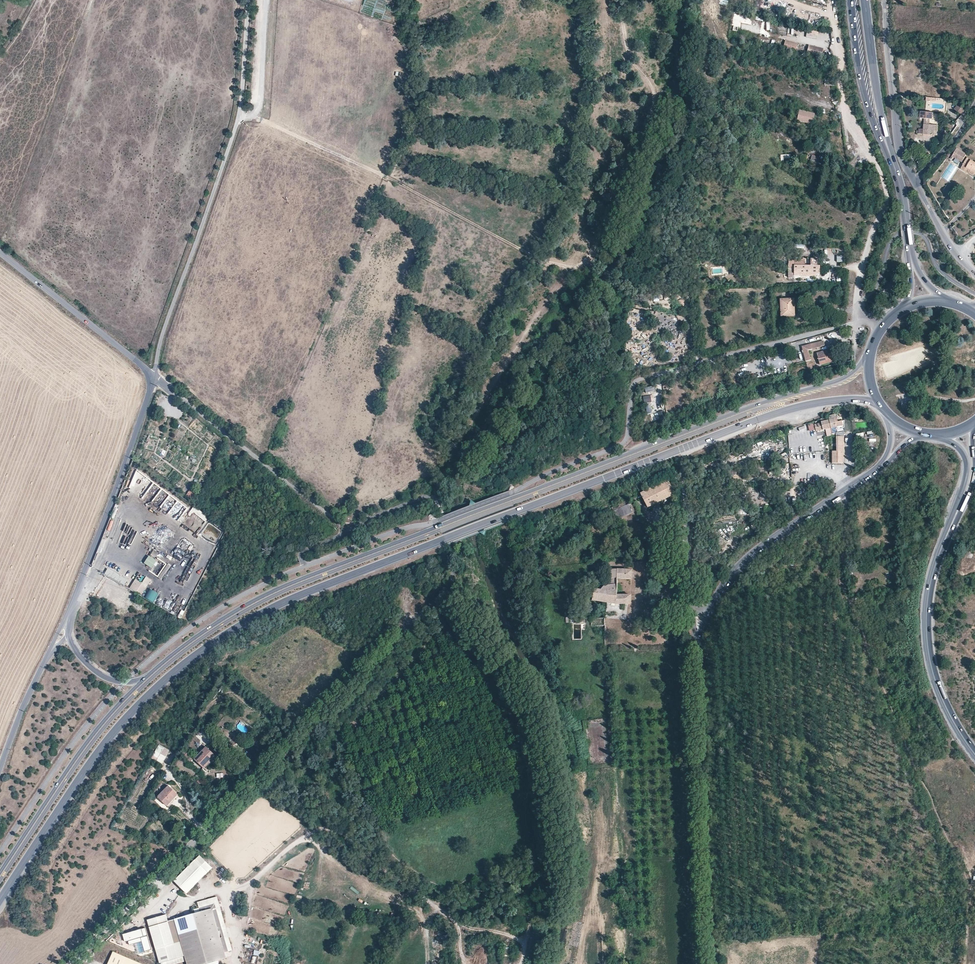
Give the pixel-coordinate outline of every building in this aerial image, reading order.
[(731,29),(760,34),(763,18),(734,13),(731,29)] [(785,36),(786,31),(782,31),(783,26),(779,25),(777,34),(785,36)] [(785,40),(783,50),(795,53),(798,43),(785,40)] [(822,56),(823,47),(808,46),(807,54),(822,56)] [(966,111),(958,104),(954,108),(962,115),(966,111)] [(815,116),(799,111),(796,122),(813,126),(815,116)] [(929,125),(930,120),(933,120),(933,116),(934,113),(921,112),(920,119),(924,119),(923,134),(933,135),(933,131),(934,125),(929,125)] [(952,156),(954,156),(962,162),(966,154),(957,148),(952,156)] [(967,158),(961,169),(968,173),(970,169),(974,172),(974,162),(967,158)] [(818,274),(818,266),(795,266),(795,270),(790,270),(790,277),(795,277),(795,273),(818,274)] [(784,276),(782,275),(785,272),(783,269),(775,276),(777,278),(779,277),(781,279),(784,276)] [(794,316),(793,299),(780,300),(781,317),(794,316)] [(824,342),(814,345),(815,351),(825,348),(824,342)] [(804,348),(807,358),(812,357),(811,352),(815,351),(814,345),(804,348)] [(835,361),(833,356),(831,356),(830,350),(818,353),(820,365),(829,362),(835,361)] [(650,423),(658,420),(657,415),(648,418),(650,423)] [(844,421),(838,422),(837,418),(834,419),(833,415),(828,416),(831,429),(836,427),(837,429),(844,428),(844,421)] [(821,423),(814,425),(815,432),(826,430),(831,429),(828,416),(820,419),(821,423)] [(836,450),(844,450),(844,431),(836,433),(836,450)] [(840,464),(844,464),(844,451),(836,451),(832,451),(832,458),(840,458),(840,464)] [(674,495),(667,481),(640,494),(646,508),(674,495)] [(612,513),(616,520),(633,511),(629,504),(625,506),(623,502),(611,509),(613,512),(612,513)] [(188,515),(194,506),(192,504),(185,513),(188,515)] [(216,523),(194,506),(188,515),(191,517),(194,513),(205,522),(201,527),(202,527),(209,532),(210,532),(216,523)] [(155,507),(152,513),(158,516),(162,511),(155,507)] [(182,523),(188,515),(185,513),(183,511),(176,519),(182,523)] [(220,527),(216,523),(210,532),(214,535),(220,527)] [(214,535),(210,532),(209,532),(202,527),(201,527),(197,532),(209,541),(214,535)] [(215,537),(221,540),(226,530),(220,527),(215,537)] [(144,563),(152,568),(156,563),(162,554),(154,549),(144,563)] [(161,566),(156,563),(152,568),(150,572),(155,575),(161,566)] [(108,569),(105,575),(124,585),(127,579),(108,569)] [(631,595),(618,595),(618,578),(632,578),(632,570),(611,569),(610,585),(605,586),(601,590),(595,589),(592,600),(617,604),(631,604),(631,595)] [(136,593),(141,597),(151,580),(146,577),(142,583),(136,593)] [(136,593),(142,583),(136,579),(130,588),(136,593)] [(155,603),(159,593),(150,589),(145,598),(155,603)] [(113,602),(116,596),(110,593),(107,599),(113,602)] [(159,745),(151,760),(161,765),(170,751),(159,745)] [(216,756),(206,747),(195,759),(205,768),(216,756)] [(194,758),(188,753),(184,757),(190,762),(194,758)] [(178,795),(169,786),(158,797),(168,806),(178,795)] [(187,894),(213,868),(200,855),(174,880),(187,894)] [(220,866),(217,868),(226,876),(229,875),(220,866)] [(194,910),(195,914),(212,909),(223,951),(231,949),(217,897),(198,902),(199,908),(194,910)] [(175,920),(184,954),(187,963),(208,963),(226,959),(223,951),(212,909),(195,914),(175,920)] [(184,954),(175,920),(168,921),(167,915),(149,919),(161,961),(184,954)] [(141,928),(119,933),(120,939),(136,935),(140,950),(146,948),(141,928)]
